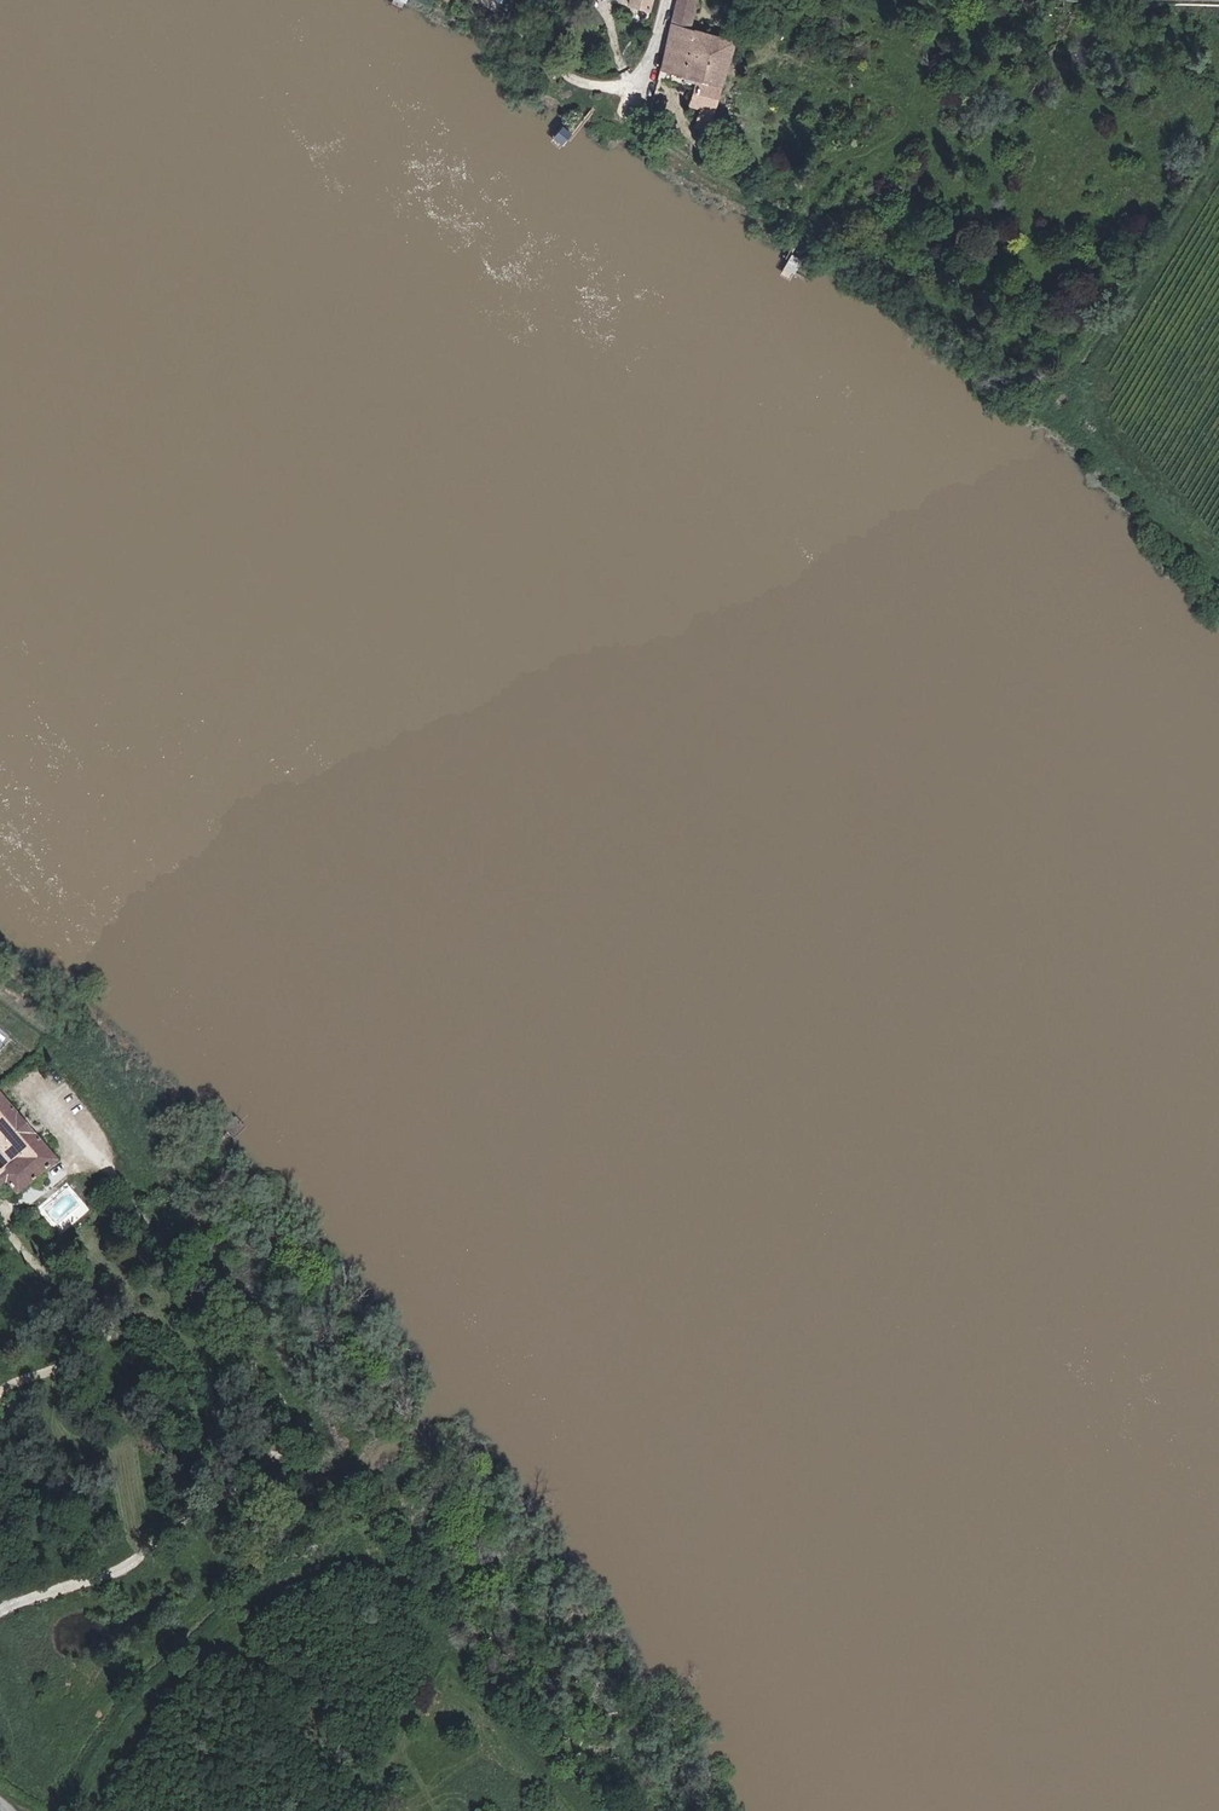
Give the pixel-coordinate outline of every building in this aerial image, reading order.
[(664,71),(701,81),(695,104),(707,107),(703,123),(716,127),(741,37),(697,25),(704,0),(683,0),(664,71)] [(1064,0),(1045,0),(1045,11),(1064,12),(1064,0)] [(20,1182),(60,1150),(0,1078),(0,1157),(4,1162),(0,1165),(0,1172),(5,1178),(13,1172),(20,1182)]
